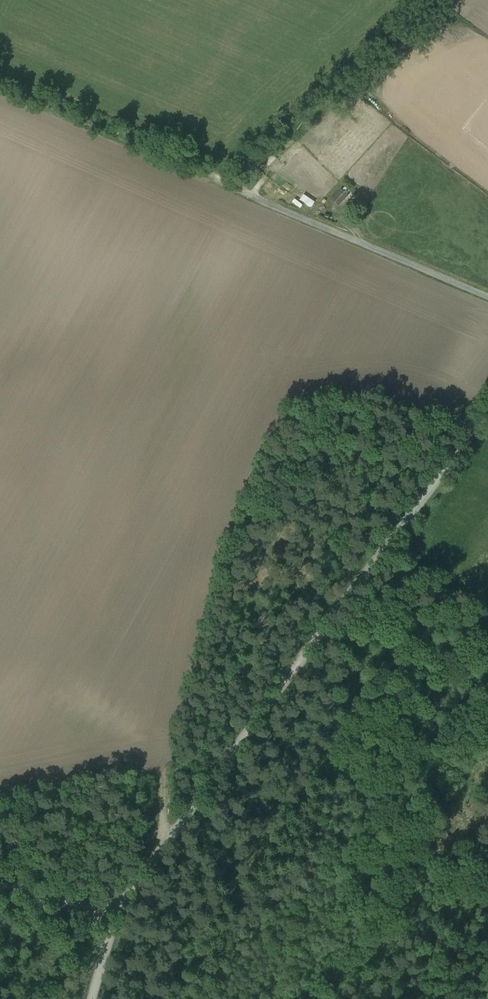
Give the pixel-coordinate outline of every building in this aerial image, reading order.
[(256,156),(262,162),(272,152),(266,146),(256,156)] [(341,190),(334,197),(340,203),(347,196),(341,190)]
